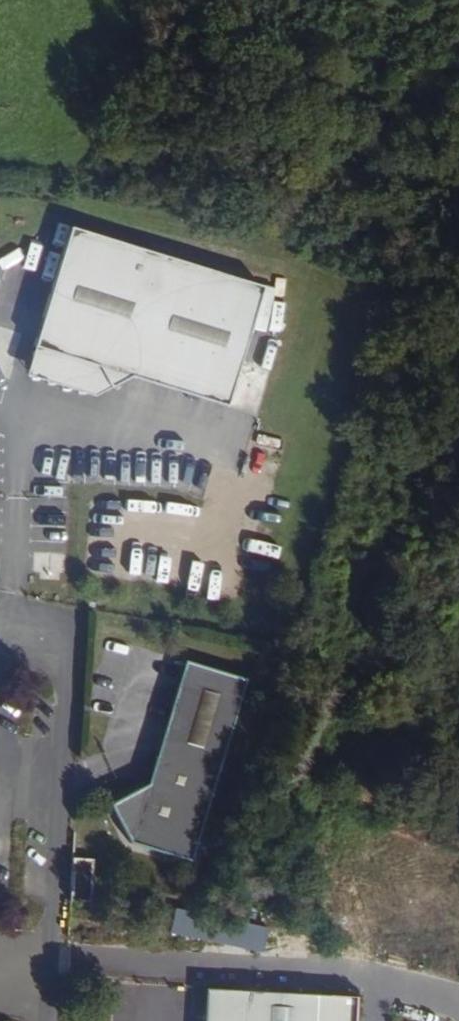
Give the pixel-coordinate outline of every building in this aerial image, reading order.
[(223,406),(260,285),(67,226),(30,347),(94,366),(106,388),(127,376),(223,406)] [(106,388),(94,366),(30,347),(21,374),(85,395),(106,388)] [(188,862),(245,680),(189,661),(149,785),(107,804),(131,844),(188,862)] [(91,903),(93,860),(72,859),(70,902),(91,903)] [(353,999),(200,989),(199,1020),(351,1020),(353,999)]
